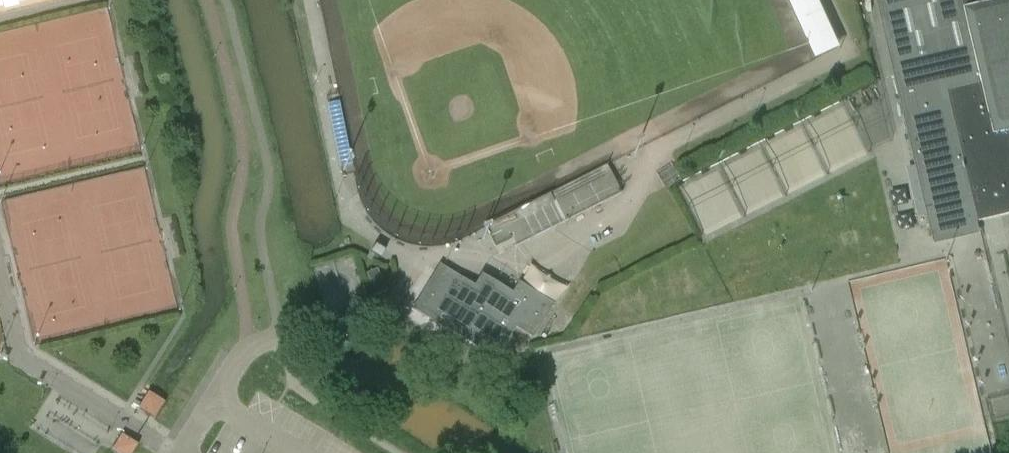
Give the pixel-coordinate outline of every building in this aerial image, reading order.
[(842,46),(822,0),(792,0),(817,57),(842,46)] [(976,56),(982,81),(947,89),(978,221),(1008,214),(1008,0),(963,0),(976,56)] [(931,232),(978,221),(947,89),(982,81),(976,56),(894,75),(931,232)] [(550,193),(484,226),(485,227),(490,237),(494,246),(495,247),(497,246),(502,244),(512,238),(516,246),(621,193),(611,172),(610,170),(608,167),(607,164),(550,193)] [(440,264),(412,308),(447,329),(446,330),(447,331),(448,330),(478,348),(470,360),(488,371),(516,327),(532,337),(531,338),(532,338),(554,304),(519,282),(520,282),(519,281),(512,292),(481,274),(474,285),(440,264)] [(377,269),(367,273),(376,294),(386,290),(377,269)] [(165,402),(148,391),(137,408),(154,419),(165,402)] [(115,452),(133,452),(138,444),(121,433),(111,450),(115,452)]
